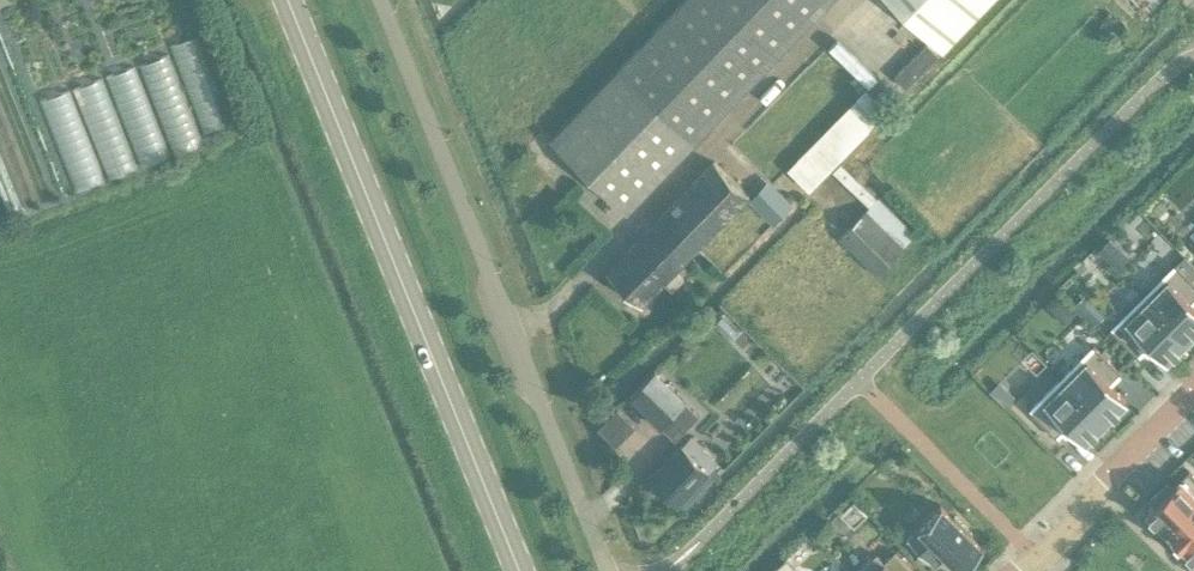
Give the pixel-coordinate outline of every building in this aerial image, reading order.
[(552,138),(627,211),(832,0),(686,0),(552,138)] [(943,49),(990,0),(891,0),(943,49)] [(906,88),(938,55),(926,43),(894,77),(906,88)] [(807,188),(849,145),(886,106),(867,88),(788,170),(807,188)] [(683,276),(675,270),(749,194),(714,161),(610,269),(644,302),(664,281),(672,288),(683,276)] [(878,197),(877,198),(840,162),(832,171),(869,206),(839,237),(877,274),(903,247),(916,234),(878,197)] [(773,185),(768,181),(750,199),(773,222),(793,202),(774,185),(773,185)] [(1189,342),(1193,337),(1193,304),(1193,303),(1193,301),(1193,282),(1175,263),(1142,295),(1189,342)] [(1176,354),(1189,342),(1142,295),(1110,327),(1138,356),(1149,345),(1165,361),(1174,352),(1176,354)] [(1061,376),(1107,423),(1120,411),(1118,409),(1127,400),(1111,384),(1122,373),(1093,344),(1061,376)] [(685,401),(687,400),(655,370),(629,397),(660,428),(661,426),(675,439),(699,415),(685,401)] [(1095,436),(1107,423),(1061,376),(1028,409),(1056,437),(1067,426),(1084,442),(1092,433),(1095,436)] [(649,477),(676,504),(718,462),(690,435),(649,477)] [(1163,532),(1193,502),(1193,476),(1188,470),(1144,514),(1163,532)] [(1163,532),(1182,551),(1193,539),(1193,502),(1163,532)] [(965,565),(967,567),(979,554),(977,553),(983,547),(982,546),(970,534),(972,532),(955,516),(953,518),(942,506),(941,504),(907,539),(930,562),(941,551),(958,569),(959,570),(965,565)] [(1193,563),(1193,539),(1182,551),(1193,563)] [(895,550),(884,561),(876,553),(858,570),(915,570),(895,550)] [(774,568),(776,570),(797,570),(784,558),(774,568)]
